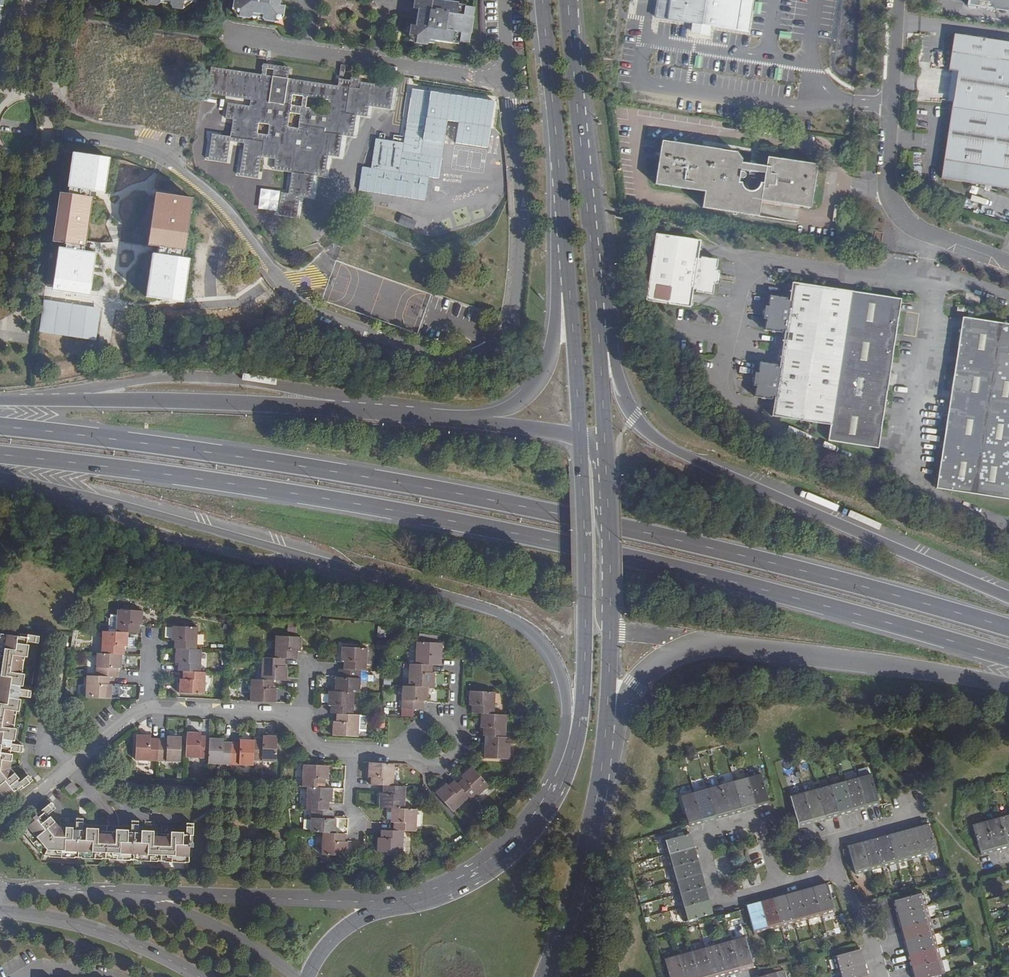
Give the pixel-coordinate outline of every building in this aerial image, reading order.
[(145,3),(157,5),(159,3),(160,0),(169,2),(169,5),(171,7),(181,9),(189,4),(190,0),(143,0),(145,3)] [(281,5),(252,0),(242,0),(241,2),(235,2),(234,11),(235,13),(284,20),(286,9),(281,8),(281,5)] [(415,12),(419,12),(417,29),(412,28),(411,39),(438,44),(463,47),(471,48),(474,38),(478,11),(456,5),(435,2),(436,0),(416,0),(415,12)] [(653,14),(751,29),(756,0),(655,0),(653,14)] [(968,5),(1008,11),(1008,0),(969,0),(968,5)] [(284,21),(284,20),(235,13),(240,21),(252,23),(255,18),(264,19),(263,21),(264,25),(276,27),(284,21)] [(1008,116),(1008,43),(953,34),(947,70),(956,71),(951,107),(1008,116)] [(328,151),(339,153),(341,135),(342,131),(353,132),(356,115),(356,111),(367,113),(368,105),(369,102),(390,105),(393,87),(394,83),(376,80),(375,84),(360,82),(361,79),(350,77),(350,80),(339,79),(337,86),(287,78),(288,72),(274,70),(272,80),(229,73),(228,75),(224,74),(224,73),(210,71),(207,90),(241,95),(241,98),(250,100),(249,106),(228,103),(225,118),(236,120),(234,137),(219,135),(219,140),(211,138),(209,156),(227,159),(230,140),(244,143),(240,172),(257,175),(260,156),(275,158),(273,170),(291,172),(288,194),(281,193),(278,212),(296,214),(299,196),(300,192),(310,193),(313,176),(314,171),(324,173),(327,155),(328,151)] [(496,100),(412,88),(404,142),(376,138),(371,168),(362,167),(359,190),(425,200),(429,178),(439,179),(448,121),(459,122),(456,143),(489,148),(496,100)] [(951,107),(939,179),(1008,190),(1008,116),(951,107)] [(734,154),(660,143),(654,186),(703,194),(701,205),(701,209),(756,218),(757,213),(759,202),(809,210),(816,168),(766,160),(765,167),(740,163),(734,154)] [(103,199),(108,154),(70,150),(65,191),(57,190),(51,242),(56,242),(51,292),(90,296),(96,242),(86,241),(91,197),(103,199)] [(153,190),(147,244),(152,244),(145,297),(183,302),(189,255),(184,255),(191,195),(153,190)] [(702,240),(657,233),(646,299),(691,306),(694,289),(697,290),(696,291),(715,294),(721,260),(702,257),(702,258),(699,258),(702,240)] [(878,448),(899,299),(850,292),(850,291),(789,282),(787,300),(784,300),(784,298),(768,296),(764,331),(780,333),(780,331),(784,332),(779,367),(776,367),(776,365),(760,363),(755,398),(771,401),(772,398),(775,399),(773,417),(830,424),(827,441),(878,448)] [(38,332),(95,340),(100,307),(43,299),(38,332)] [(962,318),(937,488),(1008,498),(1008,325),(962,318)] [(142,611),(116,610),(116,631),(101,631),(100,652),(96,652),(95,676),(85,675),(85,697),(112,698),(112,683),(109,683),(109,676),(118,676),(118,668),(121,668),(121,653),(124,653),(124,646),(127,646),(127,631),(138,632),(138,623),(142,623),(142,611)] [(197,627),(171,626),(170,639),(173,639),(172,649),(174,649),(174,662),(177,662),(176,670),(181,671),(181,677),(178,677),(177,693),(204,694),(205,672),(200,671),(201,649),(196,648),(197,627)] [(0,634),(0,804),(31,780),(27,774),(18,780),(10,768),(13,752),(21,753),(23,745),(14,744),(21,697),(30,698),(31,690),(22,689),(29,642),(37,643),(39,635),(19,632),(18,637),(0,634)] [(301,637),(275,636),(274,657),(262,657),(261,680),(251,679),(250,701),(275,703),(275,688),(272,687),(273,680),(286,681),(287,664),(284,664),(284,658),(297,659),(297,651),(300,652),(301,637)] [(441,643),(416,641),(415,664),(409,663),(408,685),(402,685),(401,708),(423,709),(423,702),(426,702),(427,687),(433,687),(434,673),(431,673),(432,665),(440,665),(441,643)] [(366,647),(341,646),(340,661),(344,661),(343,669),(338,669),(338,677),(335,677),(334,691),(328,691),(328,705),(331,705),(330,713),(336,713),(336,721),(333,721),(333,735),(357,737),(359,715),(352,714),(353,693),(359,693),(361,670),(365,670),(366,647)] [(494,692),(469,690),(468,705),(472,705),(472,713),(481,713),(480,727),(483,727),(483,735),(488,736),(488,744),(484,744),(484,757),(509,759),(510,737),(505,737),(506,715),(493,714),(494,692)] [(201,732),(187,731),(186,757),(200,758),(200,756),(208,757),(208,763),(223,764),(223,761),(238,762),(238,764),(253,765),(253,759),(262,759),(262,761),(276,761),(277,735),(263,734),(263,737),(254,736),(254,740),(239,739),(239,741),(224,740),(224,738),(209,737),(209,734),(201,734),(201,732)] [(151,735),(136,734),(135,759),(149,760),(150,758),(166,759),(166,761),(180,762),(180,736),(167,735),(167,738),(150,737),(151,735)] [(394,763),(369,762),(368,777),(371,777),(370,784),(383,785),(383,793),(380,793),(379,807),(391,808),(391,822),(393,822),(393,830),(381,830),(380,837),(378,837),(377,852),(402,853),(403,830),(415,831),(417,809),(404,808),(405,786),(392,786),(394,763)] [(329,765),(303,764),(302,786),(307,786),(306,809),(312,809),(310,831),(322,832),(321,854),(347,856),(348,841),(345,841),(345,834),(335,833),(336,818),(333,818),(333,810),(329,810),(329,802),(331,802),(332,788),(325,787),(325,779),(328,779),(329,765)] [(436,793),(452,811),(469,796),(472,800),(489,786),(472,767),(461,776),(463,778),(457,783),(454,780),(448,785),(446,783),(436,793)] [(748,777),(756,809),(770,805),(761,773),(748,777)] [(857,778),(866,809),(879,805),(871,774),(857,778)] [(734,781),(743,813),(756,809),(748,777),(734,781)] [(845,782),(853,812),(866,809),(857,778),(845,782)] [(721,784),(730,816),(743,813),(734,781),(721,784)] [(72,782),(64,788),(70,795),(78,790),(72,782)] [(845,782),(831,785),(840,816),(853,812),(845,782)] [(708,788),(716,820),(730,816),(721,784),(708,788)] [(831,785),(818,789),(826,820),(840,816),(831,785)] [(694,792),(703,824),(716,820),(708,788),(694,792)] [(818,789),(804,793),(812,823),(826,820),(818,789)] [(689,827),(703,824),(694,792),(681,796),(689,827)] [(804,793),(791,796),(799,827),(812,823),(804,793)] [(55,808),(51,803),(32,818),(34,820),(17,834),(40,862),(149,867),(194,868),(196,822),(188,822),(187,828),(154,827),(154,822),(145,821),(145,827),(138,826),(139,821),(129,821),(128,826),(82,824),(83,819),(76,819),(76,824),(60,823),(51,812),(55,808)] [(1000,817),(1008,849),(1008,815),(1000,817)] [(1000,817),(987,821),(995,853),(1008,849),(1000,817)] [(987,821),(973,825),(981,857),(995,853),(987,821)] [(922,857),(936,853),(928,824),(914,827),(922,857)] [(914,827),(902,831),(910,860),(922,857),(914,827)] [(902,831),(888,834),(896,863),(910,860),(902,831)] [(665,855),(695,847),(691,834),(661,842),(665,855)] [(888,834),(875,838),(883,867),(896,863),(888,834)] [(875,838),(862,842),(870,871),(883,867),(875,838)] [(870,871),(862,842),(848,845),(856,874),(870,871)] [(669,868),(699,860),(695,847),(665,855),(669,868)] [(673,882),(702,874),(699,860),(669,868),(673,882)] [(676,895),(706,887),(702,874),(673,882),(676,895)] [(822,916),(835,912),(827,883),(813,886),(822,916)] [(800,890),(808,919),(822,916),(813,886),(800,890)] [(680,909),(710,900),(706,887),(676,895),(680,909)] [(787,893),(795,923),(808,919),(800,890),(787,893)] [(773,897),(781,927),(795,923),(787,893),(773,897)] [(897,915),(926,906),(923,893),(893,901),(897,915)] [(768,930),(781,927),(773,897),(760,901),(768,930)] [(713,914),(710,900),(680,909),(684,922),(713,914)] [(747,905),(755,934),(768,930),(760,901),(747,905)] [(901,928),(930,920),(926,906),(897,915),(901,928)] [(904,941),(933,933),(930,920),(901,928),(904,941)] [(908,954),(937,946),(933,933),(904,941),(908,954)] [(732,940),(740,972),(754,968),(745,937),(732,940)] [(718,944),(727,975),(740,972),(732,940),(718,944)] [(713,976),(721,976),(727,975),(718,944),(705,948),(713,976)] [(912,968),(941,960),(937,946),(908,954),(912,968)] [(698,976),(713,976),(705,948),(691,951),(698,976)] [(835,971),(865,962),(861,949),(832,957),(835,971)] [(691,951),(678,955),(684,976),(698,976),(691,951)] [(678,955),(664,959),(669,976),(684,976),(678,955)] [(941,960),(912,968),(914,976),(931,976),(944,973),(941,960)] [(865,962),(835,971),(837,976),(864,976),(869,976),(865,962)]
